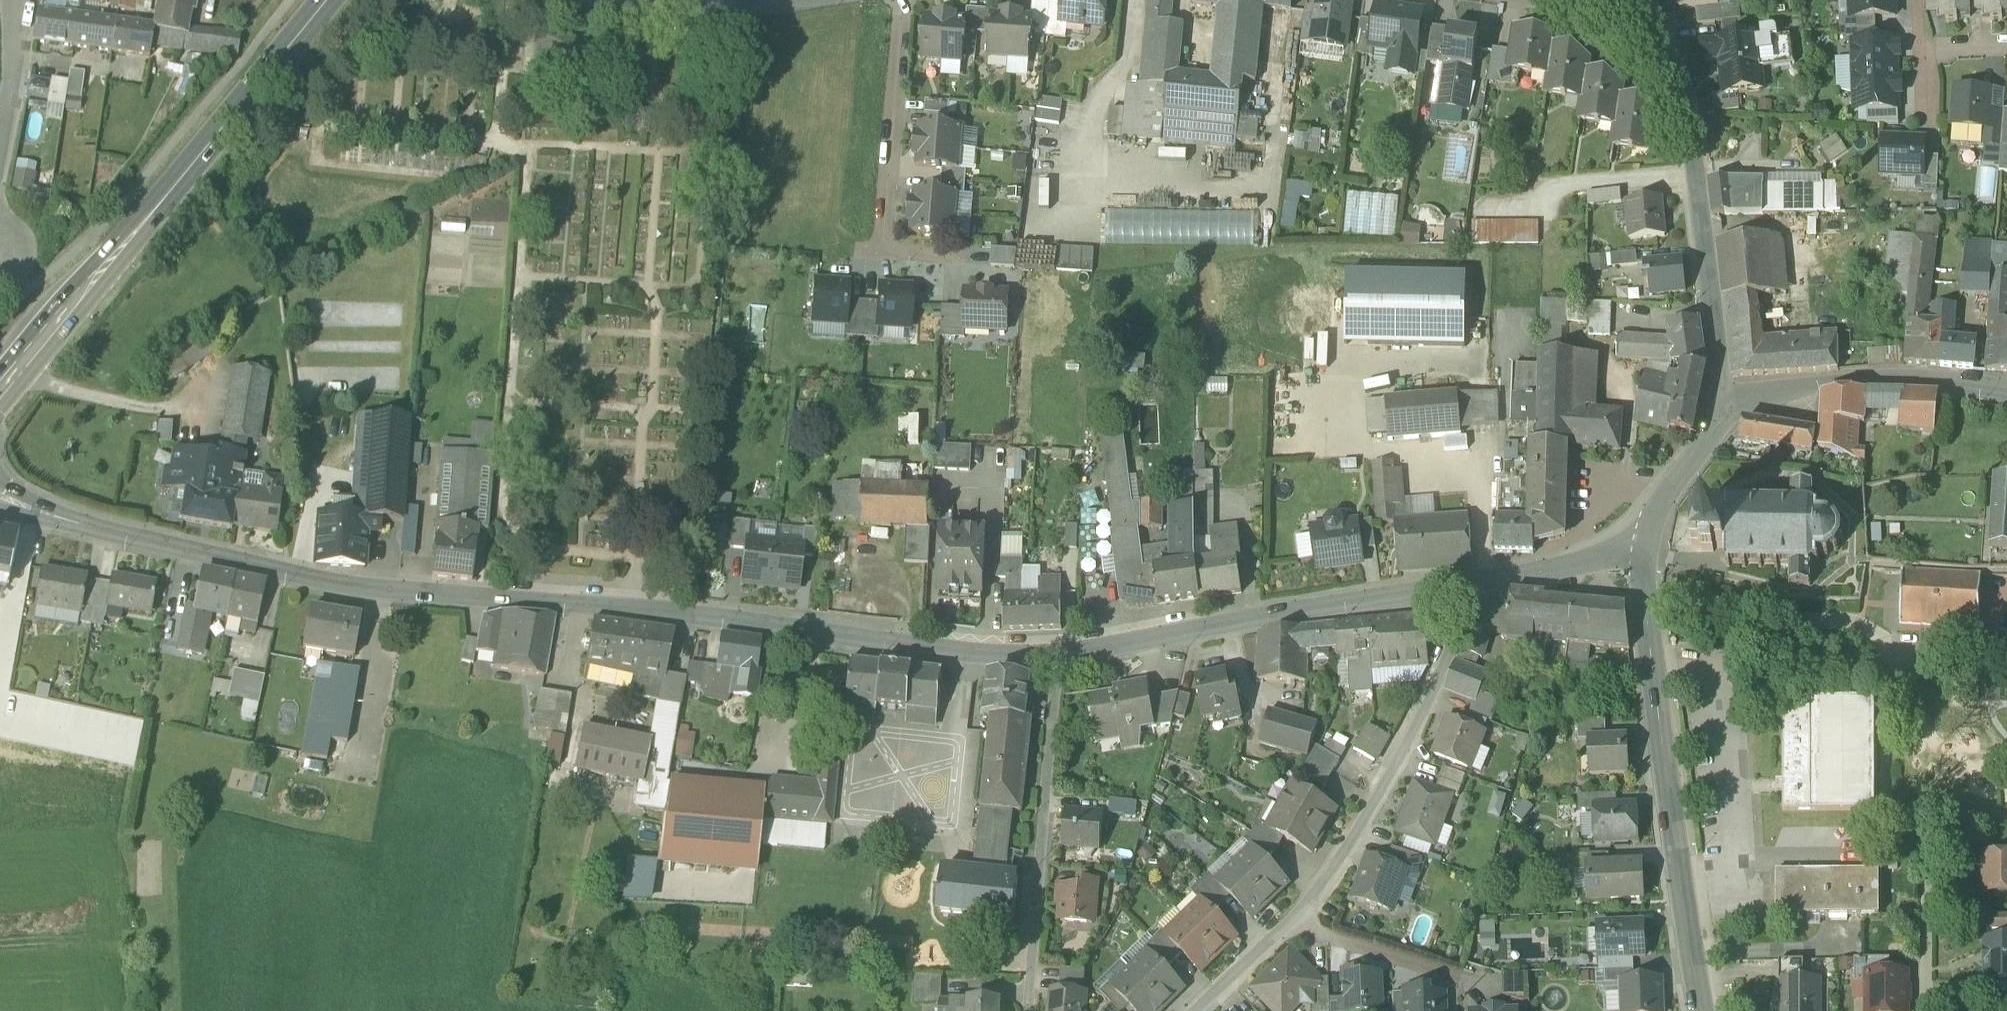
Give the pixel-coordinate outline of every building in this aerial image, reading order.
[(134,13),(136,0),(120,0),(119,11),(134,13)] [(155,31),(184,36),(186,37),(189,26),(194,0),(159,0),(154,27),(156,27),(155,31)] [(1045,34),(1050,0),(1032,0),(1031,17),(1033,17),(1031,32),(1045,34)] [(1064,2),(1050,0),(1045,34),(1045,36),(1066,38),(1068,23),(1061,22),(1064,2)] [(1086,25),(1086,22),(1103,24),(1103,22),(1107,19),(1108,11),(1105,7),(1106,0),(1064,0),(1064,2),(1061,22),(1068,23),(1086,25)] [(1171,26),(1174,0),(1150,0),(1147,23),(1171,26)] [(1237,9),(1238,4),(1255,6),(1256,0),(1191,0),(1191,4),(1220,7),(1237,9)] [(1255,6),(1264,7),(1292,10),(1293,0),(1256,0),(1255,6)] [(1345,42),(1351,3),(1342,1),(1341,0),(1319,0),(1318,12),(1314,37),(1316,38),(1345,42)] [(1679,11),(1695,9),(1718,7),(1718,6),(1718,0),(1678,0),(1679,11)] [(1851,16),(1851,17),(1875,17),(1896,16),(1895,0),(1851,0),(1851,16)] [(1925,13),(1938,13),(1937,0),(1925,0),(1925,13)] [(1946,21),(1958,21),(1957,18),(1970,18),(1970,12),(1970,0),(1937,0),(1938,13),(1946,13),(1946,21)] [(1970,12),(1982,11),(1982,0),(1970,0),(1970,12)] [(1990,20),(2002,20),(2002,17),(2006,17),(2006,0),(1982,0),(1982,11),(1990,11),(1990,20)] [(1695,9),(1697,25),(1740,19),(1738,3),(1718,6),(1718,7),(1695,9)] [(1220,7),(1212,78),(1243,81),(1256,83),(1264,7),(1255,6),(1238,4),(1237,9),(1220,7)] [(1388,71),(1413,75),(1413,74),(1416,52),(1422,12),(1377,5),(1375,21),(1371,47),(1372,47),(1392,50),(1388,71)] [(965,31),(977,32),(979,9),(967,8),(966,19),(965,31)] [(992,10),(979,9),(977,32),(989,33),(991,14),(992,10)] [(1301,43),(1314,45),(1316,38),(1314,37),(1318,12),(1305,10),(1301,43)] [(34,42),(54,45),(59,14),(38,11),(34,42)] [(987,57),(1008,59),(1012,12),(1006,11),(1006,15),(1000,14),(991,14),(989,33),(987,57)] [(921,59),(942,61),(946,14),(934,12),(934,16),(925,15),(923,28),(921,28),(920,41),(922,41),(921,59)] [(1018,12),(1012,12),(1008,59),(1029,61),(1031,32),(1033,17),(1031,17),(1023,16),(1018,16),(1018,12)] [(54,45),(74,48),(78,16),(59,14),(54,45)] [(957,15),(946,14),(942,61),(963,63),(965,31),(966,19),(957,18),(957,15)] [(74,48),(112,53),(117,22),(78,16),(74,48)] [(1876,29),(1875,17),(1851,17),(1851,16),(1839,16),(1839,30),(1844,30),(1872,29),(1876,29)] [(1356,54),(1371,57),(1372,47),(1371,47),(1375,21),(1361,19),(1356,54)] [(154,27),(117,22),(112,53),(150,58),(152,46),(155,31),(156,27),(154,27)] [(1147,23),(1142,71),(1168,73),(1180,75),(1184,27),(1171,26),(1147,23)] [(182,50),(210,54),(213,30),(189,26),(186,37),(184,36),(182,50)] [(1432,26),(1428,53),(1416,52),(1413,74),(1424,76),(1426,62),(1437,63),(1444,64),(1449,29),(1432,26)] [(1533,66),(1549,69),(1553,44),(1553,45),(1555,33),(1533,30),(1531,29),(1530,33),(1516,31),(1516,27),(1514,27),(1510,52),(1508,68),(1515,69),(1532,72),(1533,66)] [(1760,30),(1761,39),(1777,37),(1776,32),(1775,30),(1774,29),(1771,28),(1760,30)] [(1455,109),(1464,111),(1467,86),(1470,87),(1478,33),(1449,29),(1444,64),(1438,106),(1455,109)] [(1844,30),(1844,44),(1852,43),(1852,42),(1872,41),(1872,29),(1844,30)] [(242,34),(213,30),(210,54),(223,56),(238,58),(242,34)] [(182,50),(184,36),(155,31),(152,46),(182,52),(182,50)] [(1717,39),(1718,41),(1720,59),(1724,93),(1724,95),(1737,93),(1763,90),(1760,69),(1759,60),(1757,40),(1756,34),(1717,39)] [(1761,39),(1757,40),(1759,60),(1793,56),(1791,36),(1777,37),(1761,39)] [(1316,38),(1314,45),(1301,43),(1299,57),(1342,64),(1345,42),(1316,38)] [(1852,43),(1853,71),(1897,69),(1897,58),(1901,57),(1900,46),(1896,46),(1896,40),(1872,41),(1852,42),(1852,43)] [(1703,61),(1720,59),(1718,41),(1700,43),(1703,61)] [(1580,100),(1581,100),(1582,98),(1586,71),(1587,71),(1588,60),(1572,57),(1574,48),(1553,45),(1553,44),(1549,69),(1548,74),(1548,76),(1547,76),(1545,93),(1565,96),(1570,92),(1581,94),(1581,98),(1580,100)] [(1488,80),(1513,84),(1515,69),(1508,68),(1510,52),(1493,49),(1488,80)] [(1794,65),(1793,56),(1759,60),(1760,69),(1794,65)] [(1431,105),(1432,105),(1438,106),(1444,64),(1437,63),(1431,105)] [(1898,81),(1897,69),(1853,71),(1854,96),(1858,96),(1859,111),(1867,110),(1873,110),(1879,103),(1898,102),(1898,95),(1902,94),(1902,81),(1898,81)] [(1136,140),(1161,143),(1164,113),(1168,73),(1142,71),(1141,84),(1136,140)] [(1607,74),(1587,71),(1586,71),(1582,98),(1581,100),(1578,119),(1599,122),(1604,118),(1615,120),(1614,124),(1614,126),(1615,126),(1615,124),(1616,125),(1620,97),(1622,86),(1606,83),(1607,74)] [(1168,73),(1164,113),(1238,120),(1239,120),(1243,81),(1212,78),(1180,75),(1168,73)] [(80,100),(84,76),(70,74),(68,82),(66,98),(80,100)] [(66,98),(68,82),(53,80),(48,107),(64,109),(66,98)] [(1108,137),(1136,140),(1141,84),(1128,81),(1125,109),(1111,107),(1108,137)] [(1986,129),(1987,129),(1989,110),(1991,92),(1955,90),(1952,127),(1986,129)] [(1991,90),(1991,92),(1989,110),(2004,111),(2006,91),(1991,90)] [(1713,95),(1714,112),(1739,109),(1737,93),(1724,95),(1724,93),(1713,95)] [(1039,97),(1035,120),(1059,123),(1062,100),(1039,97)] [(1641,100),(1620,97),(1616,125),(1615,124),(1615,126),(1612,145),(1633,148),(1638,144),(1651,146),(1656,112),(1639,110),(1641,100)] [(924,113),(948,115),(948,114),(949,102),(925,100),(924,113)] [(1867,124),(1899,125),(1898,102),(1879,103),(1873,110),(1867,110),(1867,124)] [(1461,126),(1464,111),(1438,106),(1432,105),(1430,121),(1461,126)] [(1984,146),(2001,147),(2004,111),(1989,110),(1987,129),(1986,129),(1984,146)] [(1236,150),(1237,142),(1236,142),(1238,120),(1164,113),(1161,143),(1236,150)] [(1239,120),(1238,120),(1236,142),(1237,142),(1250,144),(1252,122),(1239,120)] [(915,133),(914,144),(961,148),(963,127),(919,124),(918,133),(915,133)] [(1295,134),(1293,153),(1319,156),(1322,131),(1309,130),(1308,136),(1295,134)] [(1820,146),(1832,163),(1849,151),(1837,134),(1820,146)] [(1442,179),(1465,182),(1472,138),(1449,135),(1442,179)] [(1924,157),(1924,146),(1922,146),(1919,143),(1918,140),(1883,138),(1881,175),(1922,177),(1923,177),(1924,157)] [(959,169),(961,148),(914,144),(913,156),(916,156),(915,165),(942,168),(959,169)] [(1226,157),(1226,168),(1262,169),(1263,158),(1226,157)] [(1939,158),(1924,157),(1923,177),(1922,177),(1922,187),(1937,188),(1939,158)] [(14,188),(33,192),(39,164),(21,160),(14,188)] [(942,168),(941,180),(965,182),(966,169),(959,169),(942,168)] [(1708,180),(1713,216),(1725,216),(1725,215),(1801,213),(1801,185),(1801,184),(1764,184),(1764,179),(1708,180)] [(964,194),(965,182),(941,180),(940,192),(957,193),(957,194),(964,194)] [(1283,181),(1277,227),(1295,229),(1299,197),(1310,198),(1312,185),(1283,181)] [(1801,185),(1801,213),(1822,213),(1822,184),(1805,184),(1801,184),(1801,185)] [(1586,192),(1587,205),(1621,203),(1620,189),(1586,192)] [(909,199),(908,210),(956,214),(957,194),(957,193),(940,192),(913,190),(913,199),(909,199)] [(1399,198),(1347,193),(1343,237),(1395,242),(1399,198)] [(1629,227),(1630,239),(1665,236),(1661,197),(1626,200),(1627,208),(1629,227)] [(1110,239),(1164,240),(1164,209),(1111,208),(1110,239)] [(1614,228),(1629,227),(1627,208),(1612,209),(1614,228)] [(954,235),(956,214),(908,210),(907,222),(911,222),(910,231),(923,233),(922,235),(935,236),(936,234),(954,235)] [(1917,217),(1915,239),(1910,298),(1908,310),(1907,325),(1909,324),(1923,325),(1934,215),(1917,217)] [(1471,244),(1538,244),(1538,222),(1472,222),(1471,244)] [(1420,226),(1402,223),(1399,246),(1419,246),(1420,226)] [(1719,240),(1730,343),(1763,339),(1759,296),(1776,294),(1770,235),(1719,240)] [(1885,296),(1891,296),(1910,298),(1915,239),(1891,235),(1885,296)] [(1092,273),(1094,248),(1058,245),(1056,270),(1092,273)] [(1965,267),(1992,268),(1992,247),(1967,246),(1965,267)] [(1991,306),(2006,306),(2006,248),(1992,247),(1992,268),(1991,297),(1991,306)] [(990,266),(1014,267),(1017,250),(1004,249),(992,248),(990,266)] [(1612,254),(1613,267),(1637,264),(1636,252),(1612,254)] [(1608,256),(1590,257),(1591,273),(1609,272),(1608,256)] [(1669,289),(1669,292),(1685,291),(1683,259),(1643,263),(1644,279),(1648,279),(1649,291),(1669,289)] [(1961,296),(1991,297),(1992,268),(1965,267),(1961,296)] [(1466,275),(1347,273),(1345,345),(1465,348),(1466,275)] [(845,323),(846,323),(848,299),(849,283),(815,281),(812,320),(813,320),(845,323)] [(909,327),(910,327),(913,287),(879,285),(878,302),(877,325),(878,325),(909,327)] [(988,329),(1006,330),(1008,293),(992,292),(992,290),(980,290),(980,291),(966,291),(965,307),(964,324),(965,324),(984,325),(988,329)] [(1891,296),(1890,308),(1908,310),(1910,298),(1891,296)] [(844,335),(861,337),(863,300),(848,299),(846,323),(845,323),(844,335)] [(878,302),(863,300),(861,337),(877,338),(878,325),(877,325),(878,302)] [(1541,300),(1540,352),(1562,353),(1563,329),(1567,329),(1567,323),(1567,301),(1541,300)] [(1590,302),(1567,301),(1567,323),(1589,324),(1589,313),(1590,302)] [(1590,302),(1589,313),(1611,314),(1612,303),(1590,302)] [(940,336),(965,337),(965,324),(964,324),(965,307),(942,306),(940,336)] [(1990,322),(2006,323),(2006,306),(1991,306),(1990,322)] [(1907,325),(1908,310),(1890,308),(1888,323),(1907,325)] [(1953,341),(1954,324),(1955,320),(1956,308),(1933,309),(1931,325),(1929,348),(1940,349),(1940,340),(1953,341)] [(1611,325),(1611,314),(1589,313),(1589,324),(1611,325)] [(1667,323),(1670,347),(1672,362),(1706,365),(1700,319),(1667,323)] [(813,320),(812,336),(844,338),(844,335),(845,323),(813,320)] [(1988,346),(2006,348),(2006,323),(1990,322),(1988,346)] [(1610,336),(1611,325),(1589,324),(1588,335),(1610,336)] [(1905,366),(1939,368),(1940,349),(1929,348),(1931,325),(1923,325),(1909,324),(1905,366)] [(877,338),(877,340),(908,343),(909,327),(878,325),(877,338)] [(205,335),(174,354),(186,373),(217,354),(205,335)] [(1730,343),(1733,377),(1837,372),(1835,337),(1804,339),(1804,335),(1763,339),(1730,343)] [(1672,362),(1670,347),(1649,346),(1649,339),(1618,336),(1616,359),(1672,362)] [(1940,340),(1940,349),(1939,368),(1973,371),(1976,343),(1953,341),(1940,340)] [(1988,346),(1986,372),(2006,373),(2006,348),(1988,346)] [(1539,404),(1576,407),(1577,355),(1562,353),(1540,352),(1539,367),(1539,393),(1539,404)] [(156,391),(186,373),(174,354),(144,372),(156,391)] [(1599,356),(1577,355),(1576,407),(1596,409),(1599,356)] [(1647,376),(1669,381),(1672,365),(1650,364),(1647,376)] [(1637,421),(1693,435),(1706,367),(1672,365),(1669,381),(1647,376),(1637,421)] [(1513,367),(1512,393),(1539,393),(1539,367),(1513,367)] [(223,437),(240,440),(243,424),(260,427),(268,375),(235,370),(223,437)] [(1228,379),(1207,379),(1207,394),(1228,394),(1228,379)] [(1507,439),(1505,479),(1536,483),(1537,444),(1538,444),(1539,404),(1539,393),(1512,393),(1510,439),(1507,439)] [(1862,463),(1863,463),(1864,450),(1857,449),(1859,424),(1864,424),(1866,410),(1867,393),(1861,393),(1824,394),(1822,396),(1818,450),(1862,463)] [(1899,429),(1934,436),(1939,394),(1867,393),(1866,410),(1901,410),(1899,429)] [(1458,394),(1385,399),(1388,435),(1389,441),(1461,436),(1461,429),(1458,396),(1458,394)] [(1492,394),(1458,396),(1461,429),(1494,427),(1492,394)] [(1388,435),(1385,399),(1366,401),(1369,436),(1388,435)] [(1623,412),(1596,409),(1576,407),(1539,404),(1538,444),(1569,446),(1620,451),(1623,412)] [(919,415),(909,416),(910,445),(920,445),(919,415)] [(372,417),(368,461),(364,516),(367,517),(367,518),(402,520),(403,506),(406,464),(409,418),(372,417)] [(1740,442),(1812,455),(1816,433),(1744,420),(1740,442)] [(157,443),(171,445),(171,425),(158,422),(157,443)] [(1102,431),(1114,533),(1135,530),(1129,478),(1122,428),(1102,431)] [(221,452),(238,455),(240,440),(223,437),(221,452)] [(440,466),(492,471),(494,447),(441,442),(440,466)] [(934,469),(970,471),(972,446),(935,444),(934,469)] [(1535,520),(1534,543),(1563,535),(1565,474),(1568,475),(1569,448),(1569,446),(1538,444),(1537,444),(1536,483),(1535,520)] [(1194,478),(1194,493),(1204,493),(1205,473),(1205,446),(1194,446),(1194,478)] [(238,488),(241,471),(243,456),(238,455),(221,452),(216,451),(216,457),(200,455),(201,451),(178,448),(178,451),(175,451),(172,473),(166,472),(164,485),(163,485),(162,487),(186,491),(181,521),(230,529),(230,526),(237,487),(238,488)] [(1008,450),(1008,461),(1022,461),(1026,461),(1026,455),(1019,450),(1008,450)] [(1052,450),(1051,460),(1071,463),(1072,453),(1052,450)] [(1022,461),(1008,461),(1008,482),(1022,481),(1022,461)] [(1396,523),(1397,523),(1395,506),(1402,506),(1400,471),(1392,471),(1391,462),(1374,464),(1379,524),(1396,523)] [(906,486),(907,466),(863,464),(862,484),(906,486)] [(478,529),(487,530),(492,471),(440,466),(436,523),(478,527),(478,529)] [(906,486),(921,486),(922,466),(907,466),(906,486)] [(266,474),(241,471),(238,488),(264,492),(265,478),(266,474)] [(1566,537),(1568,475),(1565,474),(1563,535),(1534,543),(1534,546),(1566,537)] [(1129,478),(1135,530),(1138,530),(1140,528),(1140,506),(1140,502),(1137,477),(1129,478)] [(264,492),(238,488),(237,487),(230,526),(276,532),(280,494),(278,494),(280,480),(265,478),(264,492)] [(1169,507),(1175,506),(1194,506),(1194,503),(1194,493),(1194,478),(1169,478),(1169,507)] [(1535,520),(1536,483),(1505,479),(1505,485),(1498,485),(1498,520),(1535,520)] [(2006,551),(2006,480),(1996,480),(1991,550),(2006,551)] [(829,524),(860,525),(862,484),(832,483),(829,524)] [(906,527),(928,528),(930,487),(921,486),(906,486),(862,484),(860,525),(906,527)] [(1808,588),(1809,589),(1810,588),(1809,586),(1809,578),(1812,578),(1812,576),(1810,576),(1810,567),(1814,564),(1818,566),(1819,563),(1816,561),(1817,557),(1824,557),(1825,561),(1828,560),(1827,556),(1834,553),(1837,556),(1839,553),(1836,551),(1840,544),(1844,545),(1845,542),(1841,541),(1841,534),(1845,533),(1844,530),(1841,531),(1837,524),(1840,522),(1837,520),(1835,522),(1828,519),(1829,515),(1826,514),(1825,518),(1823,518),(1818,517),(1818,514),(1821,512),(1819,509),(1817,511),(1812,508),(1812,498),(1815,498),(1815,496),(1812,496),(1812,488),(1814,486),(1813,485),(1811,486),(1794,486),(1792,484),(1790,485),(1792,488),(1792,495),(1789,495),(1789,498),(1792,498),(1792,506),(1780,506),(1780,502),(1776,502),(1776,506),(1764,505),(1764,501),(1760,501),(1760,505),(1748,505),(1748,501),(1744,501),(1744,505),(1731,504),(1732,501),(1728,501),(1728,504),(1726,504),(1726,506),(1722,506),(1722,509),(1726,510),(1726,519),(1693,518),(1692,550),(1702,551),(1702,555),(1715,555),(1715,551),(1725,551),(1725,561),(1721,561),(1721,564),(1725,564),(1725,566),(1727,566),(1727,569),(1730,569),(1730,566),(1743,566),(1743,570),(1746,570),(1746,566),(1759,566),(1759,570),(1762,570),(1762,567),(1775,567),(1775,571),(1778,571),(1778,567),(1791,567),(1790,576),(1788,576),(1788,578),(1790,578),(1790,586),(1788,588),(1790,590),(1791,588),(1808,588)] [(1212,493),(1204,493),(1194,493),(1194,503),(1212,503),(1212,493)] [(717,495),(716,504),(731,506),(732,496),(717,495)] [(1411,499),(1412,505),(1413,522),(1435,520),(1433,497),(1411,499)] [(1212,528),(1212,503),(1194,503),(1194,506),(1195,547),(1211,547),(1209,528),(1212,528)] [(1140,506),(1140,528),(1162,528),(1162,505),(1140,506)] [(1412,505),(1402,506),(1395,506),(1397,523),(1413,522),(1412,505)] [(400,555),(414,556),(417,508),(403,506),(402,520),(403,520),(400,555)] [(1195,556),(1195,547),(1194,506),(1175,506),(1176,546),(1176,559),(1177,566),(1196,564),(1195,556)] [(316,566),(364,568),(367,518),(367,517),(364,516),(320,513),(316,566)] [(1323,568),(1323,569),(1356,565),(1356,563),(1361,557),(1363,557),(1362,551),(1359,530),(1357,530),(1351,525),(1351,523),(1342,525),(1342,522),(1336,517),(1330,518),(1326,524),(1326,527),(1317,528),(1318,530),(1313,536),(1311,536),(1315,560),(1315,564),(1317,563),(1323,568)] [(1396,523),(1400,573),(1471,568),(1468,517),(1435,520),(1413,522),(1397,523),(1396,523)] [(1497,554),(1534,555),(1534,546),(1534,543),(1535,520),(1498,520),(1497,520),(1497,554)] [(730,548),(746,550),(747,540),(748,540),(750,523),(733,521),(730,548)] [(1359,530),(1362,551),(1376,549),(1372,521),(1365,522),(1359,529),(1359,530)] [(432,577),(472,582),(478,529),(478,527),(436,523),(432,577)] [(750,523),(748,540),(774,543),(776,527),(776,525),(750,523)] [(1065,549),(1077,549),(1078,526),(1067,525),(1065,549)] [(1211,547),(1213,562),(1237,559),(1237,560),(1241,560),(1237,525),(1212,528),(1209,528),(1211,547)] [(776,527),(774,543),(775,544),(802,547),(804,531),(776,527)] [(904,562),(928,563),(930,528),(928,528),(906,527),(904,562)] [(802,557),(814,558),(817,530),(804,529),(804,531),(802,547),(803,547),(802,557)] [(939,594),(982,596),(985,532),(942,530),(939,594)] [(1127,599),(1128,608),(1159,604),(1154,569),(1177,566),(1176,559),(1176,546),(1170,547),(1140,551),(1138,530),(1135,530),(1114,533),(1112,533),(1115,558),(1117,575),(1120,600),(1127,599)] [(8,586),(19,535),(0,531),(0,584),(8,586)] [(1001,557),(1023,557),(1023,536),(1002,535),(1001,557)] [(1315,560),(1311,536),(1296,538),(1299,562),(1315,560)] [(742,584),(770,587),(775,544),(774,543),(748,540),(747,540),(746,550),(742,584)] [(802,547),(775,544),(770,587),(798,591),(802,557),(803,547),(802,547)] [(1195,547),(1195,556),(1196,564),(1213,562),(1211,547),(1195,547)] [(996,578),(1007,578),(1007,577),(1022,577),(1022,567),(1023,557),(1001,557),(996,557),(996,578)] [(1117,575),(1115,558),(1102,559),(1104,576),(1117,575)] [(1241,594),(1237,560),(1237,559),(1213,562),(1196,564),(1200,599),(1241,594)] [(1154,569),(1159,604),(1200,599),(1196,564),(1177,566),(1154,569)] [(1022,577),(1022,592),(1029,592),(1038,591),(1038,577),(1039,577),(1039,567),(1022,567),(1022,577)] [(80,614),(81,614),(87,580),(87,578),(42,570),(35,606),(80,614)] [(212,615),(227,618),(236,576),(206,571),(196,610),(196,611),(205,613),(212,615)] [(1900,623),(1980,628),(1981,577),(1902,572),(1900,623)] [(227,618),(239,621),(257,625),(267,582),(236,576),(227,618)] [(106,607),(151,615),(156,585),(111,577),(110,584),(106,607)] [(1006,592),(1022,592),(1022,577),(1007,577),(1007,578),(1006,592)] [(1029,592),(1029,631),(1061,630),(1062,630),(1061,577),(1060,577),(1039,577),(1038,577),(1038,591),(1029,592)] [(92,625),(92,624),(91,624),(99,582),(87,580),(81,614),(80,614),(78,623),(92,625)] [(110,584),(99,582),(91,624),(92,624),(103,626),(106,607),(110,584)] [(1004,632),(1029,631),(1029,592),(1022,592),(1006,592),(1006,593),(1004,632)] [(1504,627),(1508,628),(1513,593),(1493,603),(1504,627)] [(1545,642),(1567,645),(1572,603),(1545,601),(1545,595),(1513,593),(1508,628),(1507,638),(1529,641),(1525,661),(1544,663),(1545,642)] [(982,596),(939,594),(938,602),(981,604),(982,596)] [(1493,603),(1480,610),(1490,633),(1507,638),(1508,628),(1504,627),(1493,603)] [(1625,609),(1572,603),(1567,645),(1592,647),(1629,650),(1625,609)] [(179,650),(199,654),(200,642),(199,642),(203,621),(205,613),(196,611),(196,610),(187,608),(179,650)] [(1481,659),(1490,633),(1480,610),(1478,611),(1468,634),(1461,651),(1479,658),(1481,659)] [(304,649),(355,658),(361,619),(310,611),(304,649)] [(475,652),(496,655),(502,612),(487,616),(483,615),(478,641),(475,652)] [(494,667),(513,670),(515,653),(520,654),(526,614),(502,612),(496,655),(494,667)] [(211,622),(212,615),(205,613),(203,621),(211,622)] [(555,617),(526,614),(520,654),(515,653),(513,670),(545,676),(555,617)] [(1426,616),(1370,621),(1371,653),(1372,671),(1429,668),(1426,616)] [(239,621),(227,618),(223,633),(236,636),(237,630),(239,621)] [(637,674),(638,675),(641,660),(640,660),(643,642),(622,638),(625,623),(595,619),(586,664),(631,673),(637,674)] [(255,633),(257,625),(239,621),(237,630),(255,633)] [(1363,654),(1371,653),(1370,621),(1336,624),(1338,649),(1338,657),(1363,654)] [(638,675),(651,677),(663,680),(665,674),(674,630),(625,623),(622,638),(643,642),(640,660),(641,660),(638,675)] [(1320,650),(1338,649),(1336,624),(1277,631),(1277,652),(1307,651),(1314,650),(1314,654),(1320,653),(1320,650)] [(1306,681),(1307,651),(1277,652),(1277,631),(1259,633),(1255,680),(1306,681)] [(717,667),(740,670),(756,672),(756,671),(761,640),(722,635),(717,667)] [(461,662),(473,664),(475,652),(478,641),(466,638),(461,662)] [(1563,680),(1584,682),(1592,647),(1567,645),(1563,680)] [(1475,670),(1479,658),(1461,651),(1456,662),(1475,670)] [(1372,687),(1372,671),(1371,653),(1363,654),(1363,662),(1351,663),(1351,688),(1351,690),(1372,689),(1372,687)] [(1339,690),(1351,688),(1351,663),(1363,662),(1363,654),(1338,657),(1339,690)] [(908,716),(925,718),(926,712),(939,713),(943,672),(848,662),(844,703),(846,704),(845,709),(862,711),(863,705),(909,711),(908,716)] [(1500,703),(1480,695),(1488,676),(1475,670),(1456,662),(1444,691),(1474,703),(1476,704),(1496,712),(1500,703)] [(319,663),(316,680),(330,682),(334,666),(319,663)] [(631,673),(586,664),(582,681),(633,693),(637,674),(631,673)] [(701,685),(703,666),(688,664),(686,683),(701,685)] [(316,680),(313,697),(354,704),(360,671),(334,666),(330,682),(316,680)] [(740,670),(717,667),(703,666),(701,685),(703,700),(727,702),(728,693),(736,695),(740,670)] [(1429,668),(1372,671),(1372,687),(1419,685),(1429,668)] [(759,672),(756,671),(756,672),(740,670),(736,695),(755,698),(759,672)] [(243,700),(259,703),(265,677),(234,671),(232,683),(229,696),(229,697),(243,700)] [(637,674),(633,693),(632,696),(648,699),(648,697),(649,697),(651,677),(638,675),(637,674)] [(659,703),(679,708),(685,678),(665,674),(663,680),(659,701),(659,703)] [(1223,719),(1224,724),(1242,720),(1236,688),(1230,690),(1227,674),(1196,680),(1204,722),(1223,719)] [(659,701),(663,680),(651,677),(649,697),(648,697),(648,699),(659,701)] [(1026,721),(1032,721),(1034,709),(1028,708),(1030,682),(991,677),(987,716),(992,717),(1026,721)] [(219,694),(229,696),(232,683),(214,680),(210,698),(218,700),(219,694)] [(1121,741),(1122,752),(1139,749),(1142,732),(1155,729),(1149,700),(1147,683),(1129,686),(1130,692),(1090,699),(1096,735),(1119,731),(1121,741)] [(535,728),(549,730),(555,694),(541,691),(535,728)] [(551,737),(564,739),(571,696),(558,694),(551,737)] [(1149,700),(1155,729),(1171,726),(1173,717),(1179,695),(1149,700)] [(1173,717),(1185,721),(1191,698),(1179,695),(1173,717)] [(347,744),(354,704),(313,697),(306,736),(331,741),(347,744)] [(259,703),(243,700),(241,710),(241,720),(255,723),(259,703)] [(1783,813),(1875,813),(1875,811),(1874,703),(1875,703),(1875,701),(1783,701),(1783,813)] [(651,741),(643,782),(657,785),(666,787),(667,784),(680,708),(679,708),(659,703),(651,741)] [(1496,712),(1476,704),(1474,703),(1469,714),(1481,719),(1491,723),(1496,712)] [(1502,714),(1518,721),(1519,712),(1505,707),(1502,714)] [(1260,744),(1308,758),(1318,726),(1269,712),(1260,744)] [(1463,712),(1458,723),(1476,731),(1481,719),(1469,714),(1463,712)] [(981,810),(983,810),(1012,813),(1022,814),(1032,721),(1026,721),(992,717),(981,810)] [(1577,719),(1578,742),(1588,742),(1588,740),(1606,740),(1605,723),(1577,719)] [(1434,756),(1467,770),(1476,748),(1479,749),(1484,734),(1476,731),(1458,723),(1448,720),(1434,756)] [(1354,752),(1375,764),(1389,739),(1368,727),(1354,752)] [(638,782),(642,783),(643,783),(643,782),(651,741),(583,728),(574,769),(638,782)] [(1119,731),(1096,735),(1098,744),(1121,741),(1119,731)] [(696,735),(678,732),(673,757),(691,760),(696,735)] [(1529,739),(1518,734),(1514,750),(1525,753),(1529,739)] [(331,741),(306,736),(302,755),(328,760),(331,741)] [(546,764),(560,766),(564,739),(551,737),(546,764)] [(1590,775),(1590,777),(1628,775),(1627,739),(1606,740),(1588,740),(1588,742),(1589,757),(1595,757),(1596,775),(1590,775)] [(1323,752),(1341,762),(1347,752),(1329,741),(1323,752)] [(1317,748),(1310,760),(1334,773),(1341,762),(1323,752),(1317,748)] [(1476,748),(1467,770),(1481,775),(1490,753),(1479,749),(1476,748)] [(1324,790),(1334,773),(1310,760),(1301,776),(1324,790)] [(813,823),(831,825),(837,766),(819,764),(816,794),(813,823)] [(1453,799),(1458,800),(1466,778),(1465,778),(1444,770),(1436,793),(1453,799)] [(640,795),(642,783),(638,782),(633,807),(665,813),(669,784),(667,784),(666,787),(657,785),(654,798),(640,795)] [(654,798),(657,785),(643,782),(643,783),(642,783),(640,795),(654,798)] [(657,862),(757,871),(760,845),(762,821),(762,820),(762,818),(765,791),(670,782),(669,784),(665,813),(657,862)] [(1408,838),(1432,846),(1439,827),(1443,816),(1446,817),(1453,799),(1436,793),(1415,785),(1398,835),(1408,838)] [(1291,786),(1279,808),(1325,834),(1337,812),(1291,786)] [(762,818),(813,823),(816,794),(804,793),(776,791),(775,792),(765,791),(762,818)] [(1578,797),(1579,812),(1595,811),(1595,809),(1615,808),(1615,796),(1578,797)] [(1109,818),(1133,820),(1134,804),(1111,802),(1109,818)] [(1596,840),(1596,844),(1637,842),(1636,807),(1615,808),(1595,809),(1595,811),(1595,818),(1596,840)] [(1312,855),(1325,834),(1279,808),(1267,829),(1284,839),(1312,855)] [(1005,877),(1012,813),(983,810),(976,874),(943,870),(938,914),(1014,922),(1019,879),(1005,877)] [(1063,848),(1101,852),(1104,816),(1085,814),(1084,817),(1066,816),(1063,848)] [(1583,841),(1596,840),(1595,818),(1582,818),(1583,841)] [(760,845),(777,847),(779,822),(762,821),(760,845)] [(826,827),(779,822),(777,847),(824,852),(826,827)] [(1259,824),(1252,835),(1279,850),(1284,839),(1267,829),(1259,824)] [(1439,827),(1432,846),(1446,852),(1453,832),(1439,827)] [(1266,863),(1279,850),(1252,835),(1245,843),(1252,850),(1252,849),(1266,863)] [(1427,862),(1432,846),(1408,838),(1402,853),(1427,862)] [(1243,841),(1226,858),(1234,867),(1252,850),(1245,843),(1243,841)] [(1252,850),(1234,867),(1270,904),(1288,886),(1266,863),(1252,849),(1252,850)] [(1404,880),(1419,885),(1427,862),(1402,853),(1393,850),(1387,867),(1407,874),(1404,880)] [(1561,858),(1562,874),(1575,873),(1587,873),(1587,869),(1609,868),(1609,856),(1561,858)] [(1996,898),(2001,898),(2005,896),(2005,894),(2006,894),(2006,856),(1984,856),(1985,894),(1992,894),(1992,896),(1996,898)] [(1209,875),(1210,876),(1217,883),(1234,867),(1226,858),(1209,875)] [(650,902),(656,863),(629,859),(623,900),(650,902)] [(1355,900),(1393,913),(1396,904),(1404,880),(1407,874),(1387,867),(1369,860),(1355,900)] [(1588,893),(1588,903),(1644,900),(1642,866),(1609,868),(1587,869),(1587,873),(1588,893)] [(1252,921),(1270,904),(1234,867),(1217,883),(1216,884),(1230,898),(1252,921)] [(1575,893),(1588,893),(1587,873),(1575,873),(1575,893)] [(1777,916),(1879,916),(1879,873),(1777,873),(1777,916)] [(1210,876),(1201,885),(1222,907),(1230,898),(1216,884),(1217,883),(1210,876)] [(1419,885),(1404,880),(1396,904),(1410,909),(1419,885)] [(1061,923),(1093,926),(1096,884),(1079,883),(1078,891),(1060,889),(1058,902),(1062,902),(1061,923)] [(1213,915),(1222,907),(1201,885),(1191,894),(1200,903),(1201,902),(1213,915)] [(1200,903),(1183,920),(1219,957),(1237,940),(1213,915),(1201,902),(1200,903)] [(1174,910),(1147,936),(1153,942),(1162,933),(1166,936),(1183,920),(1174,910)] [(2006,930),(2006,916),(1985,916),(1985,930),(2006,930)] [(1201,975),(1219,957),(1183,920),(1166,936),(1165,937),(1182,955),(1201,975)] [(1599,955),(1599,960),(1633,959),(1645,958),(1644,924),(1598,926),(1598,932),(1599,955)] [(1599,955),(1598,932),(1588,932),(1589,955),(1599,955)] [(1162,933),(1153,942),(1174,964),(1182,955),(1165,937),(1166,936),(1162,933)] [(1147,936),(1120,962),(1130,971),(1147,954),(1143,951),(1153,942),(1147,936)] [(1165,972),(1174,964),(1153,942),(1143,951),(1147,954),(1148,954),(1165,972)] [(2006,982),(2006,942),(1985,942),(1985,982),(1987,982),(2006,982)] [(1147,954),(1130,971),(1166,1009),(1184,991),(1165,972),(1148,954),(1147,954)] [(1272,1010),(1293,1010),(1299,1005),(1311,1005),(1312,981),(1301,970),(1301,964),(1295,957),(1289,957),(1254,992),(1272,1010)] [(1600,972),(1634,971),(1633,959),(1599,960),(1600,972)] [(1854,983),(1866,983),(1866,975),(1890,975),(1890,959),(1854,959),(1854,983)] [(1779,961),(1779,982),(1782,982),(1782,981),(1804,981),(1804,961),(1779,961)] [(1094,988),(1100,994),(1109,984),(1113,988),(1130,971),(1120,962),(1094,988)] [(781,986),(811,988),(812,971),(781,969),(781,986)] [(1059,993),(1083,995),(1084,984),(1085,972),(1061,971),(1059,993)] [(1166,1009),(1130,971),(1113,988),(1112,989),(1129,1007),(1133,1010),(1164,1010),(1166,1009)] [(1634,983),(1634,971),(1605,972),(1606,986),(1621,985),(1621,983),(1634,983)] [(1380,975),(1366,976),(1365,972),(1352,973),(1352,981),(1344,981),(1345,1000),(1346,1010),(1382,1010),(1380,975)] [(1621,985),(1606,986),(1605,972),(1600,972),(1596,973),(1596,987),(1604,1002),(1605,1010),(1623,1010),(1621,985)] [(1352,981),(1352,973),(1344,973),(1344,981),(1352,981)] [(915,995),(941,996),(942,976),(916,975),(915,995)] [(1504,998),(1523,1003),(1529,1003),(1528,982),(1528,975),(1508,976),(1503,975),(1502,975),(1503,998),(1504,998)] [(1866,1001),(1870,1005),(1870,1010),(1907,1010),(1907,975),(1890,975),(1866,975),(1866,983),(1866,1001)] [(1311,1010),(1330,1010),(1330,1001),(1328,980),(1312,981),(1311,1005),(1311,1010)] [(1820,981),(1804,981),(1782,981),(1782,982),(1782,1010),(1821,1010),(1820,981)] [(1623,1010),(1663,1010),(1661,982),(1634,983),(1621,983),(1621,985),(1623,1010)] [(2006,998),(2006,982),(1987,982),(1987,998),(2006,998)] [(1117,1010),(1125,1010),(1129,1007),(1112,989),(1113,988),(1109,984),(1100,994),(1117,1010)] [(1445,997),(1430,997),(1430,991),(1405,992),(1405,994),(1406,1010),(1446,1010),(1445,997)] [(1086,995),(1083,995),(1059,993),(1053,993),(1052,1010),(1050,1009),(1050,1010),(1085,1010),(1086,995)] [(1405,994),(1393,995),(1394,1010),(1406,1010),(1405,994)] [(940,1001),(941,1001),(941,996),(915,995),(914,1006),(940,1006),(940,1001)] [(969,1003),(969,1010),(1001,1010),(1001,1002),(969,1000),(969,1003)] [(1345,1000),(1330,1001),(1330,1010),(1346,1010),(1345,1000)] [(969,1003),(941,1001),(940,1001),(940,1006),(940,1010),(969,1010),(969,1003)]
